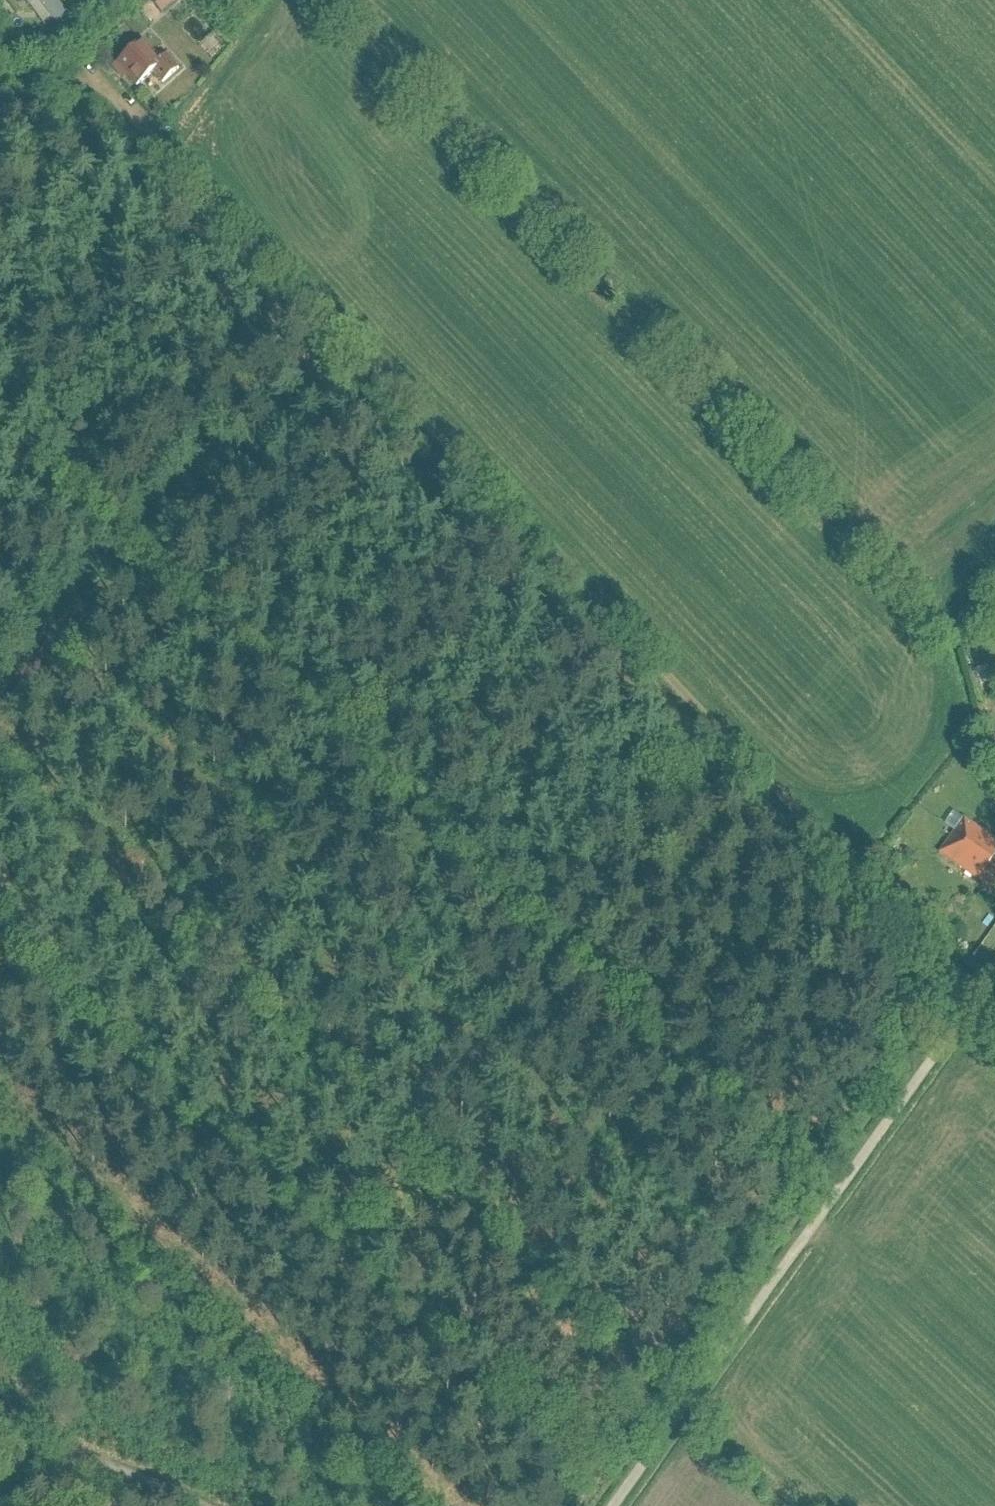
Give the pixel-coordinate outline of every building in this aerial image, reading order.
[(28,5),(44,28),(54,21),(57,25),(68,17),(56,0),(35,0),(28,5)] [(152,31),(183,8),(176,0),(150,0),(151,1),(137,13),(152,31)] [(143,43),(118,64),(138,87),(154,73),(163,85),(180,70),(166,55),(159,61),(143,43)] [(939,853),(994,893),(994,842),(964,819),(939,853)]
